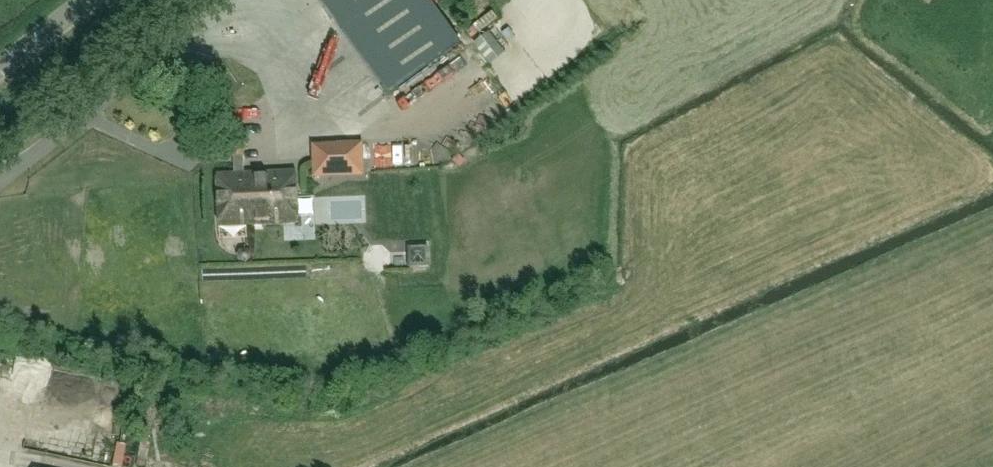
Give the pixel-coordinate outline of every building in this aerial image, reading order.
[(386,98),(460,44),(427,0),(315,0),(386,98)] [(496,20),(498,19),(492,12),(473,26),(479,33),(480,32),(496,20)] [(500,55),(485,36),(476,43),(490,62),(500,55)] [(311,80),(328,102),(364,74),(348,52),(311,80)] [(222,158),(244,157),(244,138),(222,139),(222,158)] [(335,159),(315,160),(315,176),(331,175),(331,174),(331,170),(362,169),(361,144),(335,145),(335,159)] [(258,224),(297,222),(295,171),(256,173),(258,224)] [(256,173),(217,175),(219,225),(258,224),(256,173)] [(364,264),(372,272),(383,271),(390,263),(390,253),(382,246),(371,246),(364,254),(364,264)] [(123,445),(125,420),(100,417),(97,442),(123,445)] [(112,464),(89,458),(87,466),(91,466),(111,466),(112,464)]
